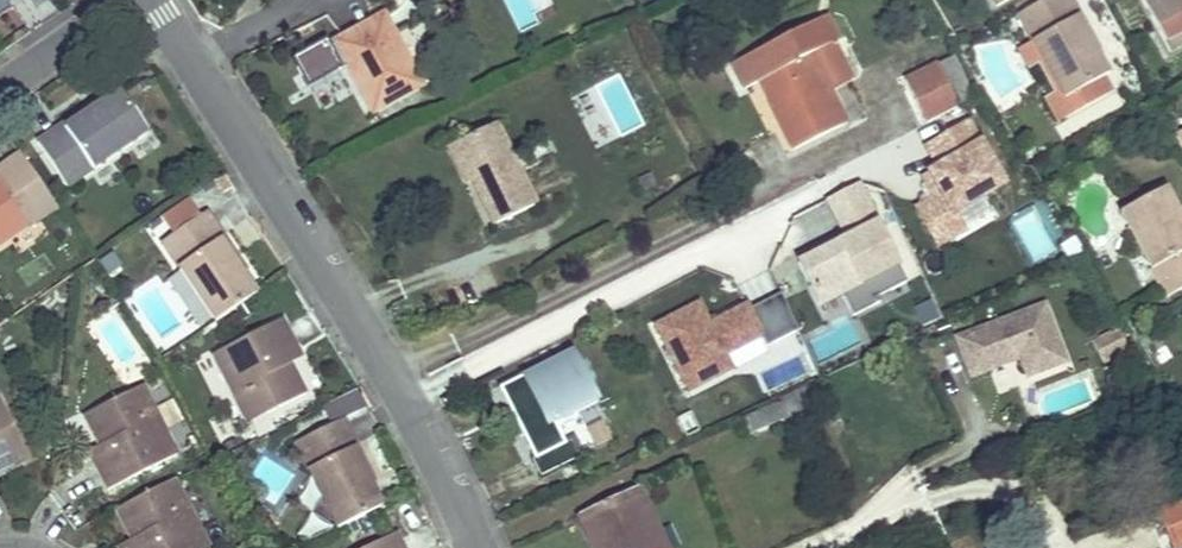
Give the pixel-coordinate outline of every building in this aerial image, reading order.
[(11,0),(0,0),(0,8),(11,0)] [(1097,77),(1103,74),(1089,50),(1072,19),(1073,19),(1077,17),(1068,0),(1040,0),(1014,14),(1028,39),(1040,61),(1055,88),(1060,98),(1067,109),(1104,89),(1097,77)] [(1165,49),(1181,40),(1181,0),(1138,0),(1165,49)] [(303,86),(343,65),(368,112),(417,86),(380,15),(331,41),(331,42),(326,44),(323,37),(287,57),(303,86)] [(780,118),(778,120),(792,148),(840,123),(824,92),(850,78),(819,17),(732,61),(744,85),(754,80),(765,104),(769,102),(771,100),(780,118)] [(1077,17),(1073,19),(1089,50),(1094,47),(1077,17)] [(1040,61),(1028,39),(1017,44),(1030,67),(1040,61)] [(952,55),(936,63),(956,105),(972,97),(952,55)] [(936,63),(904,79),(924,122),(956,105),(936,63)] [(1060,98),(1055,88),(1043,94),(1056,115),(1067,109),(1060,98)] [(64,124),(38,143),(69,187),(149,131),(121,91),(100,106),(67,129),(64,124)] [(771,100),(769,102),(778,120),(780,118),(771,100)] [(98,101),(64,124),(67,129),(100,106),(98,101)] [(955,212),(1005,182),(968,121),(929,144),(941,165),(931,171),(943,191),(918,206),(939,241),(964,226),(955,212)] [(490,124),(454,142),(471,174),(465,178),(467,182),(488,225),(530,204),(490,124)] [(1173,136),(1181,152),(1181,131),(1173,136)] [(454,142),(442,148),(459,185),(467,182),(465,178),(471,174),(454,142)] [(59,207),(22,153),(0,170),(0,248),(59,207)] [(799,261),(820,303),(843,292),(869,279),(900,263),(858,181),(827,197),(847,236),(799,261)] [(1118,210),(1163,295),(1181,285),(1181,229),(1172,210),(1160,186),(1118,210)] [(162,239),(196,213),(186,200),(152,225),(162,239)] [(1172,210),(1181,229),(1181,215),(1178,208),(1172,210)] [(209,212),(165,241),(217,320),(259,292),(244,271),(223,241),(227,238),(209,212)] [(227,238),(223,241),(244,271),(247,267),(227,238)] [(843,292),(853,312),(879,299),(869,279),(843,292)] [(654,324),(687,389),(730,367),(723,353),(725,352),(757,335),(760,334),(765,345),(798,328),(779,292),(748,308),(746,304),(716,319),(708,323),(705,318),(697,302),(654,324)] [(916,308),(923,323),(939,316),(932,301),(916,308)] [(1045,303),(960,335),(975,374),(1025,355),(1032,372),(1067,359),(1045,303)] [(705,318),(708,323),(716,319),(713,314),(705,318)] [(285,319),(217,353),(251,424),(308,394),(292,363),(286,366),(282,359),(300,350),(285,319)] [(1117,325),(1092,337),(1102,357),(1127,345),(1117,325)] [(757,335),(725,352),(733,368),(766,351),(757,335)] [(300,350),(282,359),(286,366),(292,363),(303,356),(300,350)] [(593,402),(567,352),(497,387),(499,390),(509,385),(519,405),(509,410),(533,457),(529,459),(538,477),(590,451),(580,434),(577,435),(568,416),(591,404),(593,402)] [(499,390),(484,397),(494,417),(509,410),(519,405),(509,385),(499,390)] [(147,386),(88,416),(104,447),(109,445),(112,451),(96,460),(112,491),(181,455),(147,386)] [(33,460),(2,394),(0,395),(0,475),(33,460)] [(789,394),(776,399),(783,414),(785,420),(798,414),(789,394)] [(776,399),(752,410),(758,426),(783,414),(776,399)] [(591,404),(568,416),(577,435),(580,434),(590,451),(610,441),(591,404)] [(347,415),(299,440),(343,527),(387,503),(376,482),(358,447),(363,444),(347,415)] [(258,432),(267,427),(264,420),(253,426),(258,432)] [(363,444),(358,447),(376,482),(381,478),(363,444)] [(104,447),(92,453),(96,460),(112,451),(109,445),(104,447)] [(120,509),(135,539),(143,536),(146,543),(137,547),(211,547),(213,547),(177,480),(120,509)] [(576,514),(592,547),(652,547),(635,511),(643,507),(634,487),(576,514)] [(1157,508),(1172,544),(1181,540),(1181,498),(1157,508)] [(643,507),(635,511),(652,547),(663,547),(643,507)] [(367,547),(407,547),(399,532),(367,547)] [(123,546),(124,547),(137,547),(146,543),(143,536),(135,539),(123,546)]
